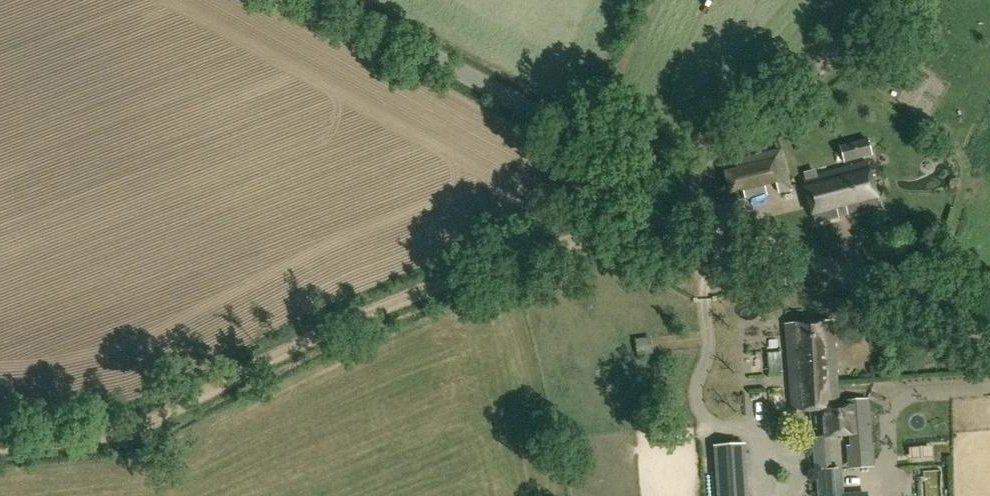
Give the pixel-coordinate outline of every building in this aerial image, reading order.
[(845,163),(873,155),(868,138),(840,146),(845,163)] [(783,149),(781,149),(737,159),(739,168),(726,171),(731,192),(743,189),(746,199),(767,194),(765,187),(776,184),(778,192),(792,189),(783,149)] [(815,224),(880,207),(868,162),(803,179),(815,224)] [(838,383),(835,321),(787,323),(792,412),(810,411),(808,382),(818,381),(818,383),(819,383),(819,387),(827,386),(827,384),(838,383)] [(651,348),(650,338),(636,339),(637,350),(651,348)] [(808,382),(810,411),(823,410),(824,437),(850,436),(851,446),(847,446),(848,455),(873,453),(868,400),(844,402),(844,408),(839,408),(838,383),(827,384),(827,386),(819,387),(819,383),(818,383),(818,381),(808,382)] [(745,444),(717,446),(718,457),(716,457),(719,495),(749,495),(745,444)] [(867,493),(844,494),(842,469),(816,471),(818,495),(867,495),(867,493)] [(958,486),(938,487),(939,495),(958,495),(958,486)]
